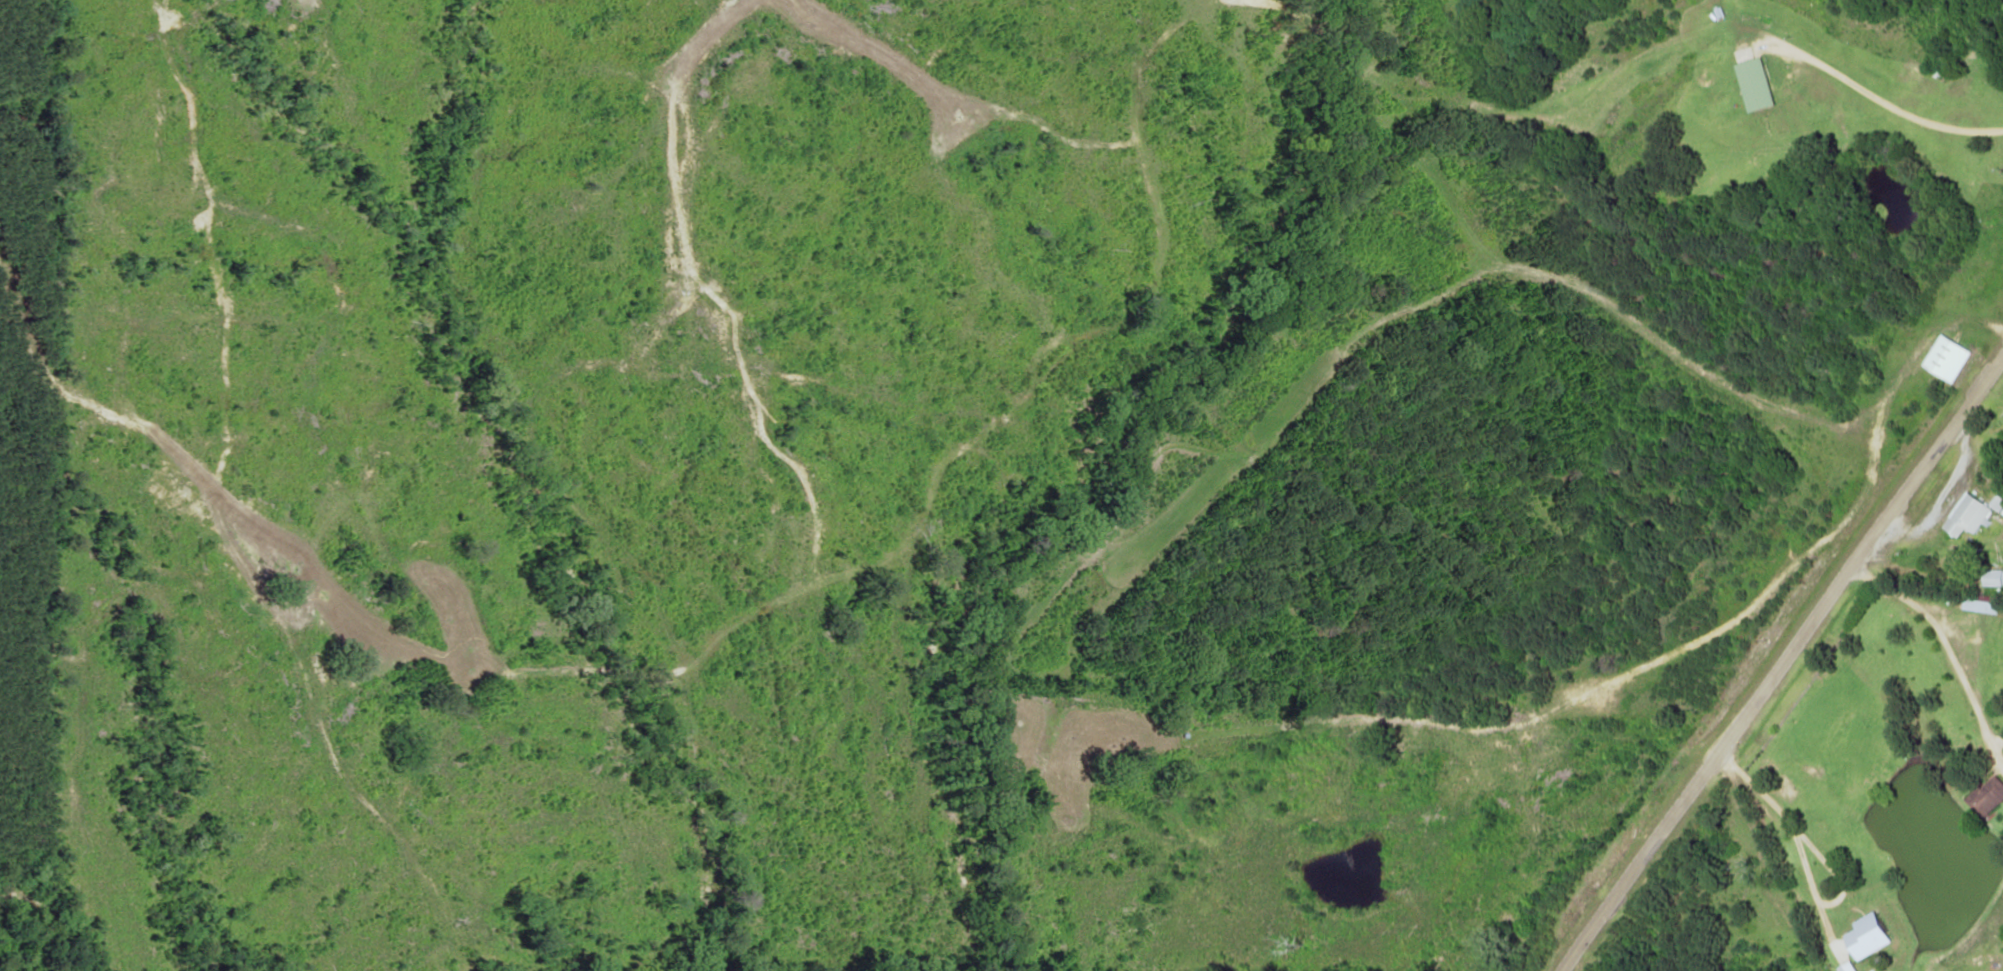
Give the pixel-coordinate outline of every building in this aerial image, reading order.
[(1780,105),(1765,56),(1739,65),(1755,113),(1780,105)] [(1974,352),(1946,333),(1925,364),(1953,384),(1974,352)] [(1970,491),(1946,527),(1961,538),(1968,528),(1978,535),(1996,508),(2002,513),(2002,495),(2001,494),(1993,506),(1970,491)] [(2002,586),(2002,570),(1987,570),(1987,586),(2002,586)] [(1984,591),(1970,589),(1966,609),(2001,615),(2002,604),(2002,597),(1984,594),(1984,591)] [(1991,818),(2002,805),(2002,778),(1999,773),(1972,801),(1991,818)] [(1848,935),(1862,961),(1896,942),(1879,910),(1856,923),(1859,929),(1848,935)] [(1856,961),(1843,968),(1845,970),(1861,970),(1856,961)]
